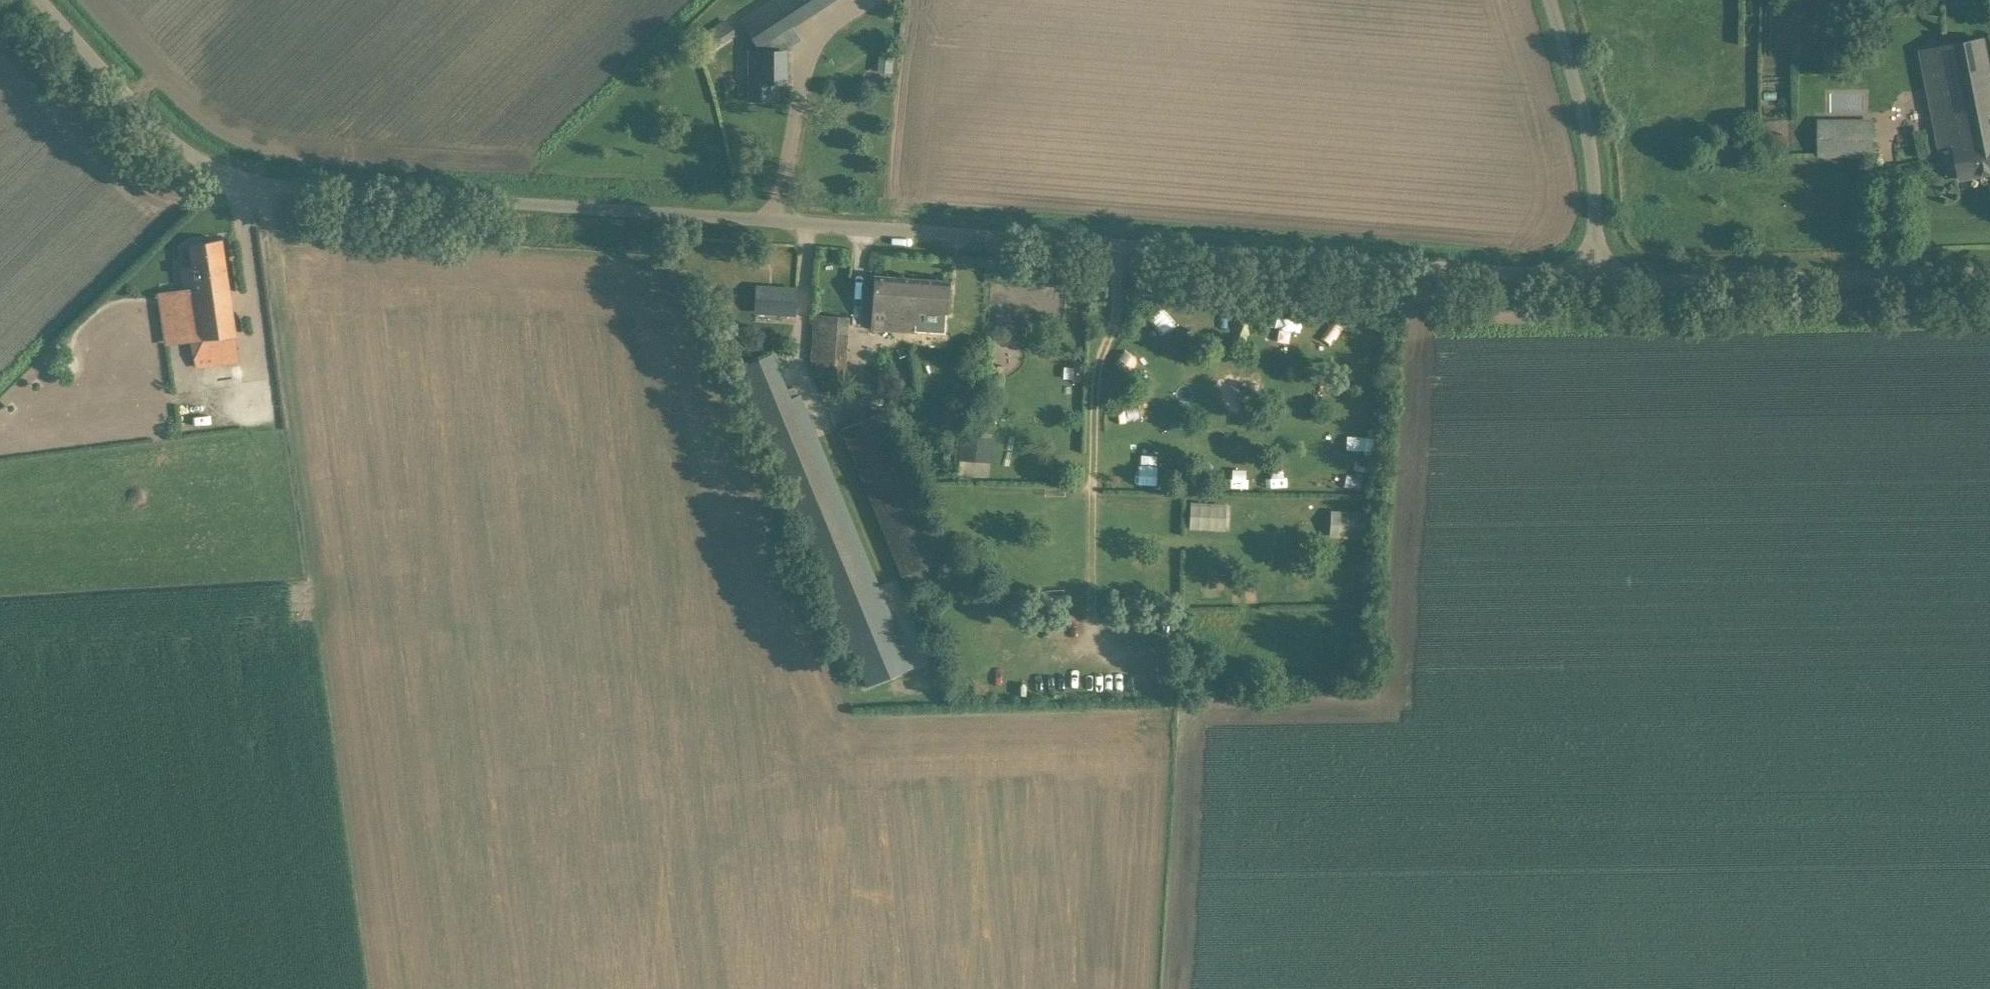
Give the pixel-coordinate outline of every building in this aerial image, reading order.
[(775,0),(770,0),(739,19),(757,49),(792,28),(775,0)] [(712,46),(736,34),(728,18),(705,30),(712,46)] [(1983,37),(1921,49),(1941,150),(1955,147),(1960,178),(1989,172),(1989,70),(1983,37)] [(786,50),(750,50),(750,99),(773,99),(773,82),(786,82),(786,50)] [(878,59),(877,71),(892,72),(893,60),(878,59)] [(1818,156),(1876,156),(1876,118),(1818,118),(1818,156)] [(239,360),(225,258),(222,239),(190,243),(193,265),(181,266),(184,289),(191,341),(195,367),(239,360)] [(875,275),(873,295),(871,328),(918,332),(919,312),(924,313),(924,311),(947,312),(950,280),(875,275)] [(795,315),(796,309),(797,289),(757,286),(755,312),(795,315)] [(815,314),(811,359),(816,360),(815,376),(843,378),(848,316),(815,314)] [(868,685),(892,675),(896,683),(910,676),(907,669),(912,667),(799,394),(791,398),(772,353),(737,370),(868,685)] [(841,427),(902,575),(909,592),(937,580),(931,563),(947,557),(886,409),(841,427)] [(959,433),(958,459),(978,460),(979,460),(981,434),(980,434),(959,433)] [(1190,500),(1189,527),(1225,527),(1225,501),(1190,500)] [(1330,509),(1329,535),(1365,536),(1366,509),(1330,509)]
